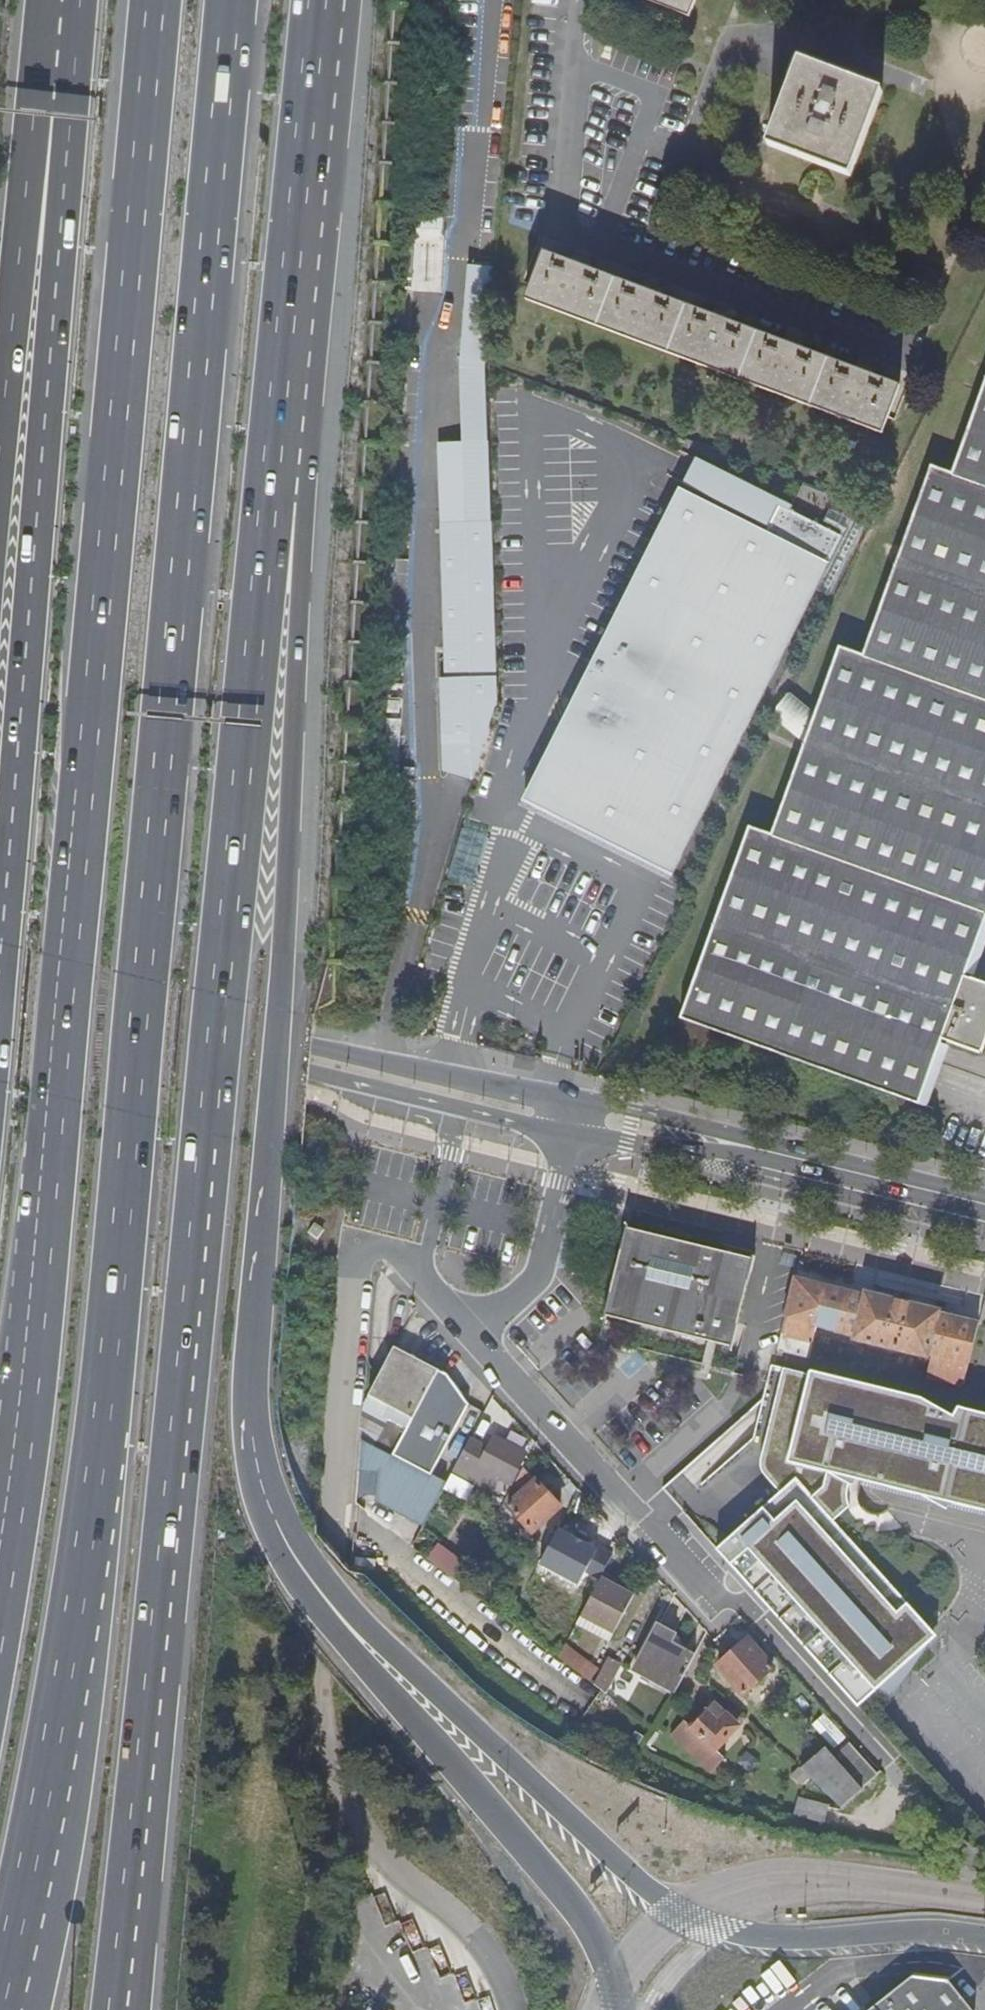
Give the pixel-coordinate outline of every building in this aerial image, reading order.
[(688,15),(694,0),(649,0),(688,15)] [(769,146),(848,178),(882,93),(801,62),(769,146)] [(441,221),(409,219),(406,274),(438,275),(441,221)] [(546,251),(528,298),(885,431),(902,383),(546,251)] [(462,365),(463,447),(489,445),(489,385),(489,365),(494,269),(470,269),(462,365)] [(951,474),(931,466),(863,653),(840,644),(772,831),(984,914),(984,913),(984,379),(951,474)] [(442,448),(442,530),(491,527),(489,445),(463,447),(442,448)] [(845,536),(686,481),(526,799),(683,879),(845,536)] [(831,505),(823,520),(850,533),(857,518),(831,505)] [(498,703),(491,527),(442,530),(446,723),(471,722),(455,778),(466,782),(463,790),(470,793),(498,703)] [(419,533),(392,530),(379,743),(406,744),(419,533)] [(984,914),(772,831),(771,834),(749,826),(681,1012),(917,1096),(941,1031),(974,1043),(984,1013),(984,981),(963,971),(984,914)] [(754,1259),(626,1228),(604,1315),(732,1348),(754,1259)] [(794,1278),(775,1350),(808,1357),(815,1327),(928,1356),(925,1375),(960,1385),(975,1323),(940,1314),(938,1313),(866,1295),(862,1296),(794,1278)] [(436,1368),(390,1345),(365,1395),(366,1396),(409,1418),(436,1368)] [(446,1374),(436,1368),(409,1418),(390,1454),(431,1475),(467,1404),(446,1374)] [(957,1408),(953,1417),(921,1399),(810,1371),(809,1375),(784,1369),(765,1447),(775,1449),(773,1460),(850,1480),(984,1513),(984,1415),(957,1408)] [(467,1439),(450,1471),(494,1495),(501,1481),(508,1485),(523,1455),(491,1438),(485,1448),(467,1439)] [(850,1480),(773,1460),(769,1480),(780,1492),(717,1549),(857,1707),(867,1697),(880,1710),(892,1699),(929,1642),(936,1636),(843,1530),(856,1518),(850,1510),(847,1503),(848,1492),(850,1480)] [(533,1482),(505,1507),(529,1533),(557,1508),(533,1482)] [(600,1557),(613,1533),(601,1525),(587,1549),(600,1557)] [(428,1558),(457,1576),(469,1557),(440,1539),(428,1558)] [(574,1592),(578,1584),(543,1567),(539,1574),(574,1592)] [(598,1580),(612,1587),(615,1581),(602,1573),(598,1580)] [(567,1589),(539,1574),(531,1590),(559,1605),(567,1589)] [(598,1580),(578,1618),(610,1635),(630,1597),(612,1587),(598,1580)] [(610,1635),(578,1618),(574,1627),(605,1644),(610,1635)] [(648,1681),(672,1693),(691,1657),(667,1644),(672,1636),(654,1626),(628,1674),(646,1684),(648,1681)] [(745,1640),(715,1665),(740,1694),(770,1669),(745,1640)] [(554,1657),(587,1683),(594,1672),(560,1646),(554,1657)] [(603,1661),(590,1686),(603,1695),(617,1668),(603,1661)] [(667,1736),(707,1774),(723,1757),(714,1749),(740,1722),(728,1711),(723,1717),(710,1705),(703,1712),(694,1723),(690,1719),(687,1716),(667,1736)] [(700,1709),(690,1719),(694,1723),(703,1712),(700,1709)] [(864,1795),(880,1780),(850,1749),(834,1765),(864,1795)] [(824,1755),(804,1776),(844,1815),(864,1795),(834,1765),(824,1755)] [(822,1806),(794,1797),(789,1815),(816,1824),(822,1806)] [(949,1981),(959,1974),(941,1953),(907,1980),(869,2009),(972,2009),(949,1981)]
